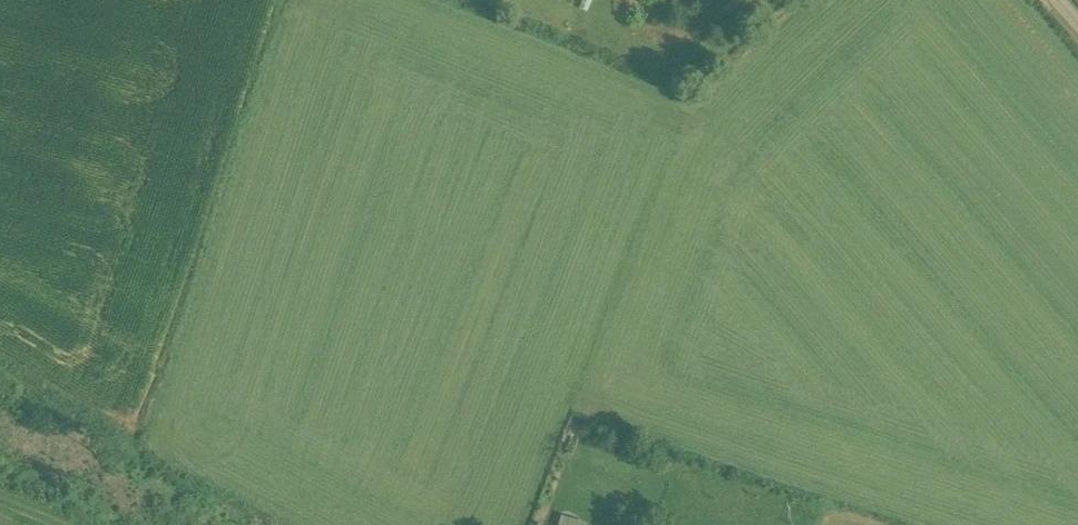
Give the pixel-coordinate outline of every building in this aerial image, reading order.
[(580,522),(560,516),(558,524),(579,524),(580,522)]
